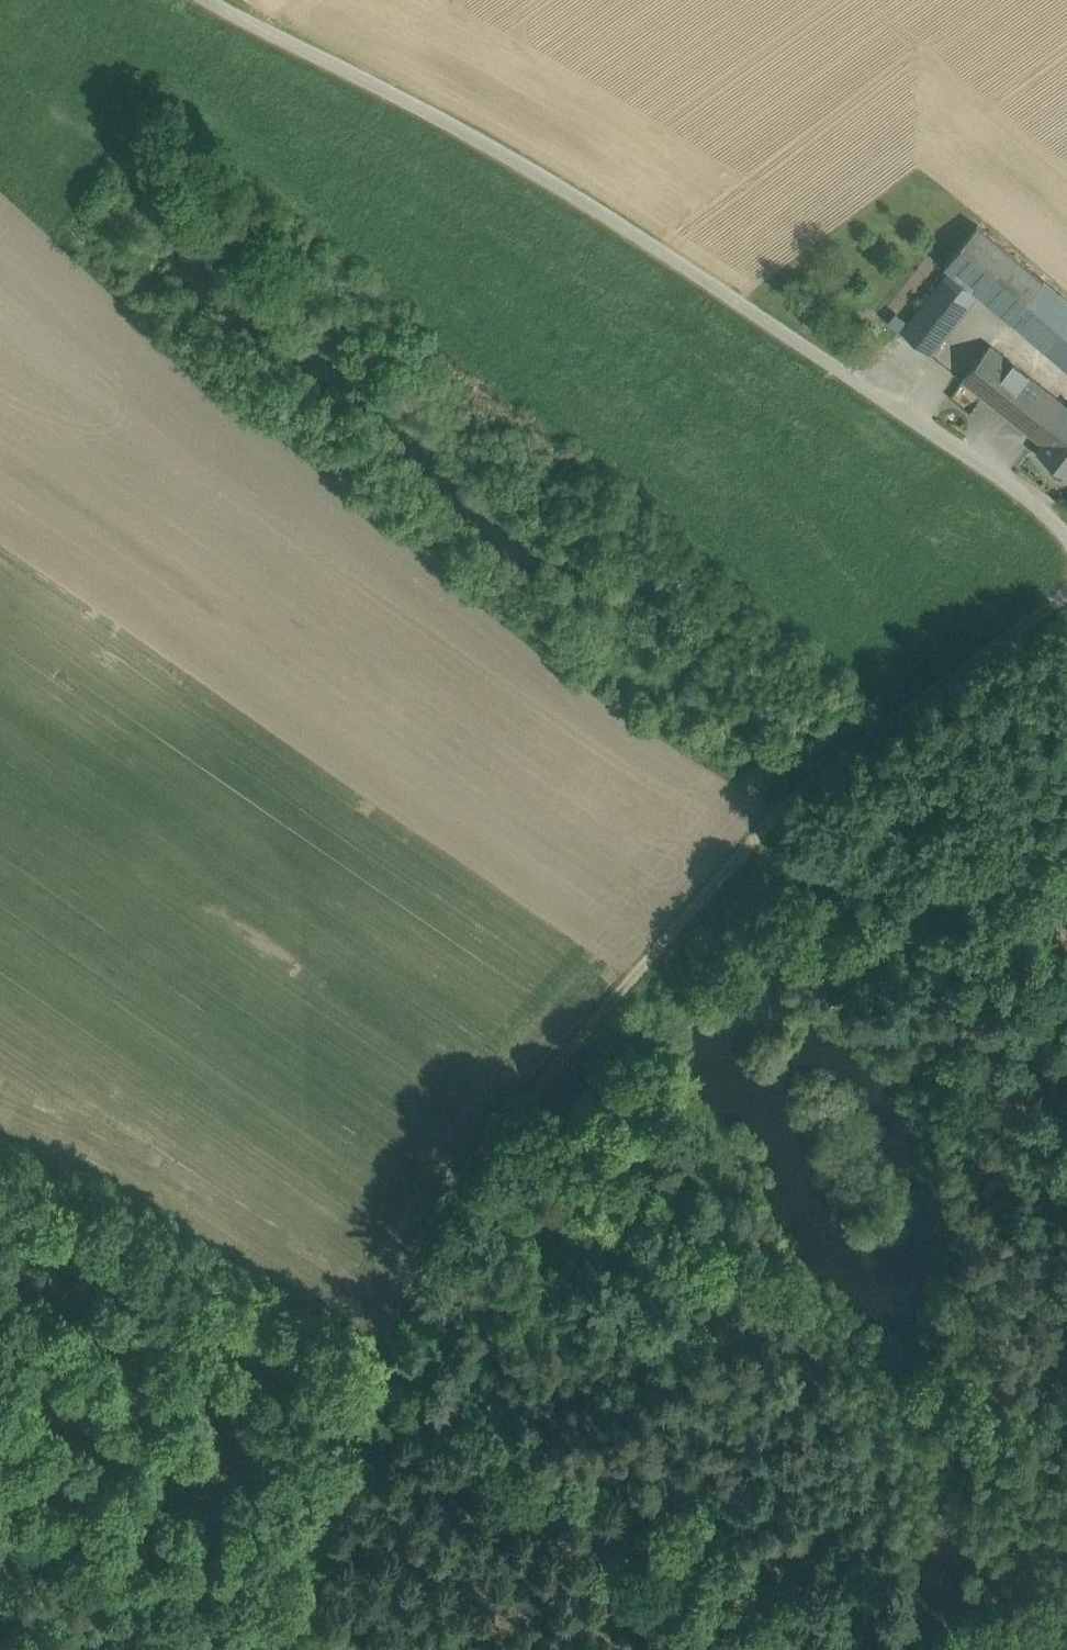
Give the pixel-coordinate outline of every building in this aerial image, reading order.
[(1043,279),(978,224),(945,264),(951,269),(951,268),(979,291),(978,292),(1010,319),(1043,279)] [(951,269),(902,330),(930,352),(978,292),(979,291),(951,268),(951,269)] [(1010,319),(1066,369),(1066,300),(1043,279),(1010,319)] [(1028,374),(990,344),(962,378),(1000,409),(1028,374)] [(1028,374),(1000,409),(1044,444),(1066,413),(1066,405),(1028,374)] [(1044,444),(1039,450),(1066,471),(1066,413),(1044,444)]
